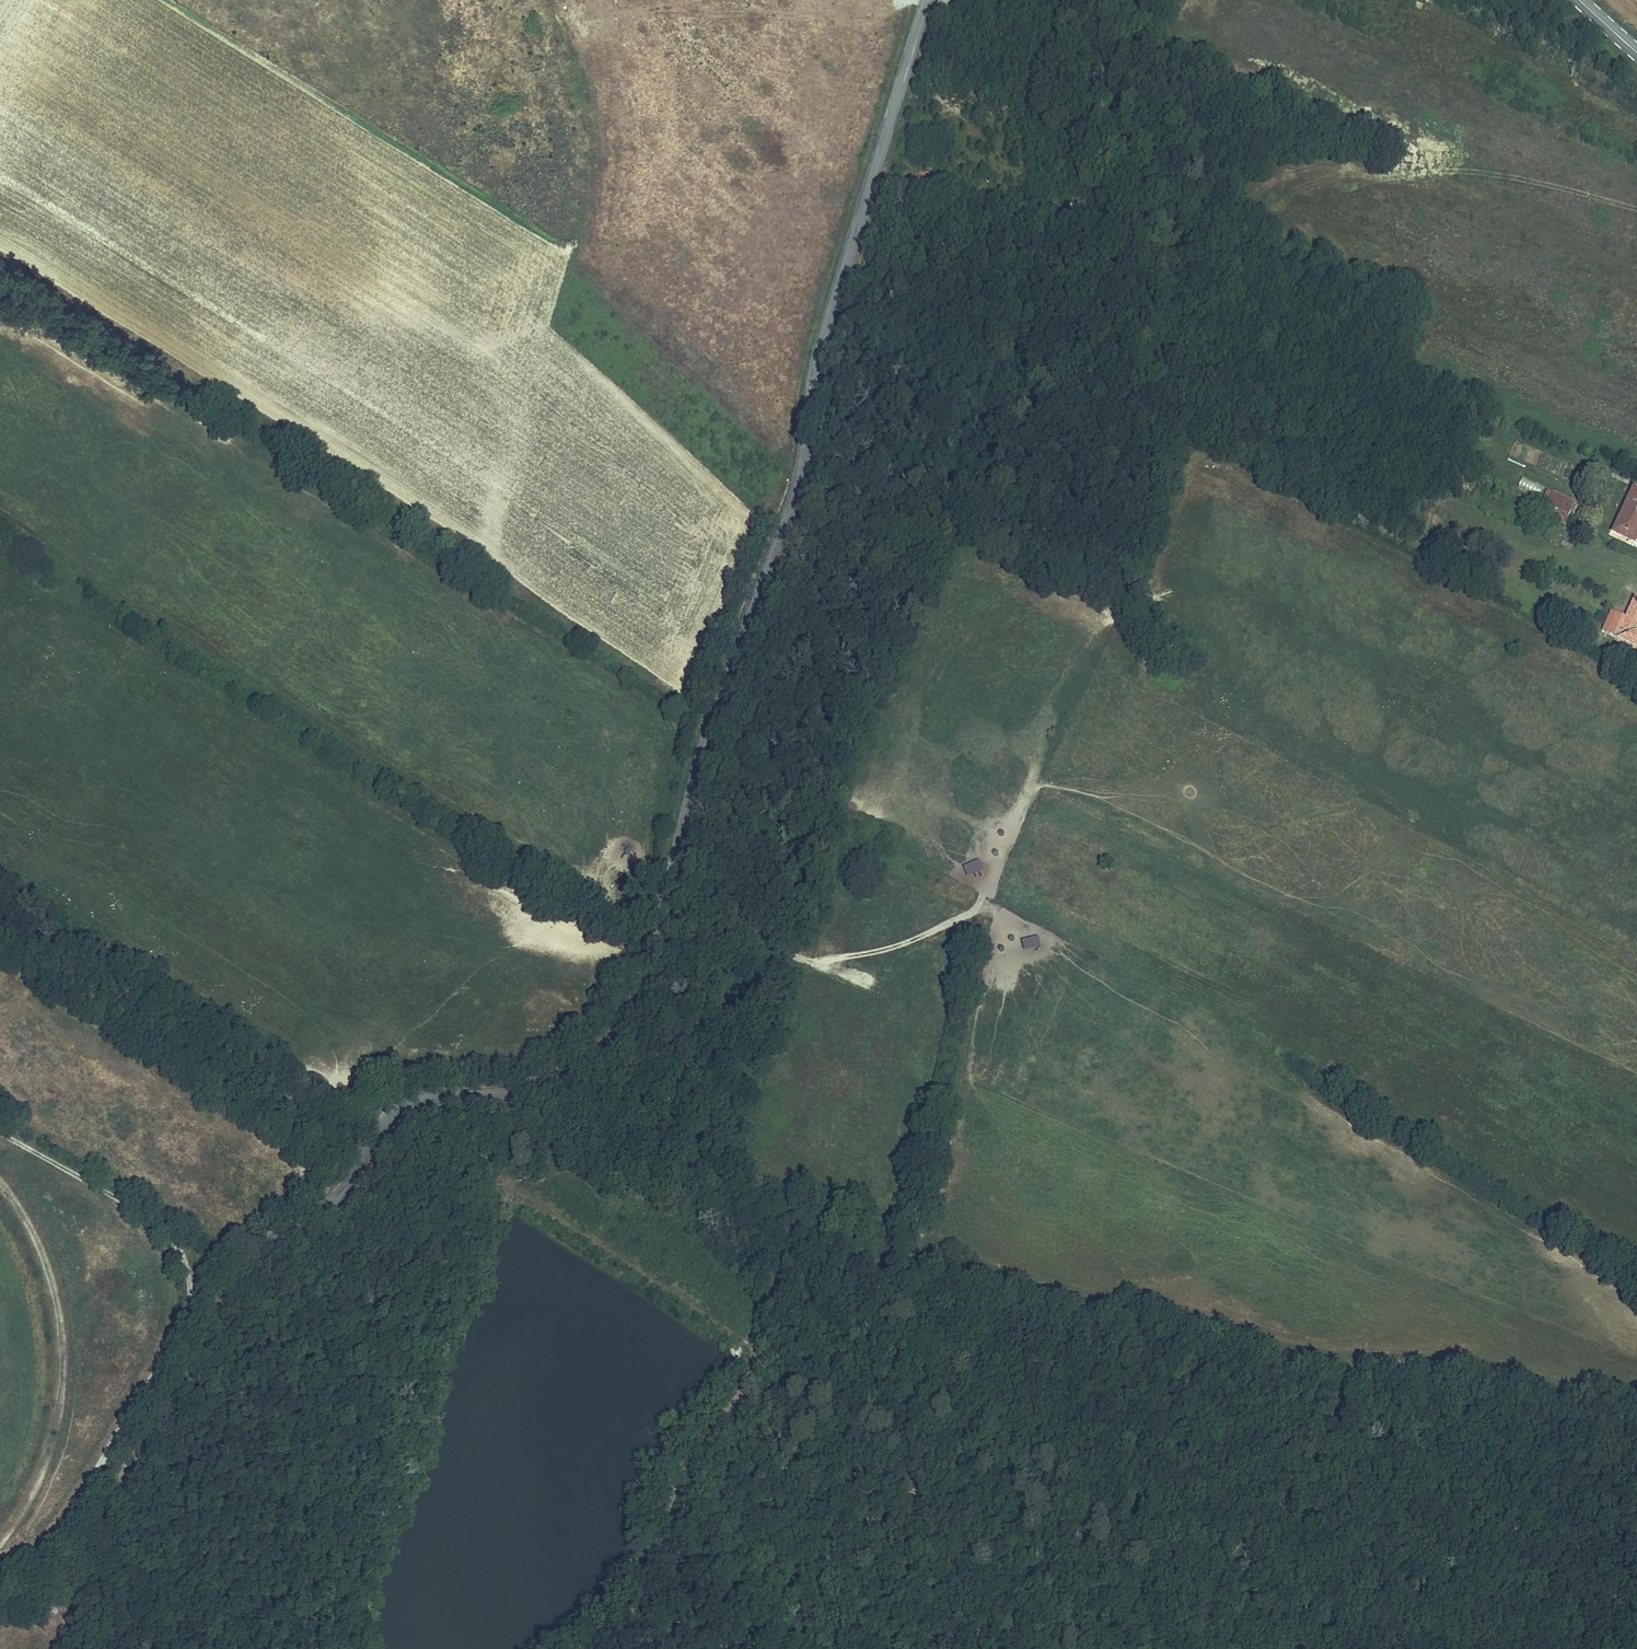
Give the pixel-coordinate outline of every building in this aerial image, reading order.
[(1626,475),(1604,518),(1627,530),(1634,515),(1636,516),(1636,480),(1626,475)] [(1566,498),(1541,487),(1532,507),(1557,519),(1566,498)] [(1631,595),(1623,613),(1614,609),(1605,628),(1636,642),(1636,598),(1631,595)] [(980,859),(962,864),(966,875),(983,870),(980,859)] [(1024,949),(1040,946),(1038,936),(1022,939),(1024,949)]
